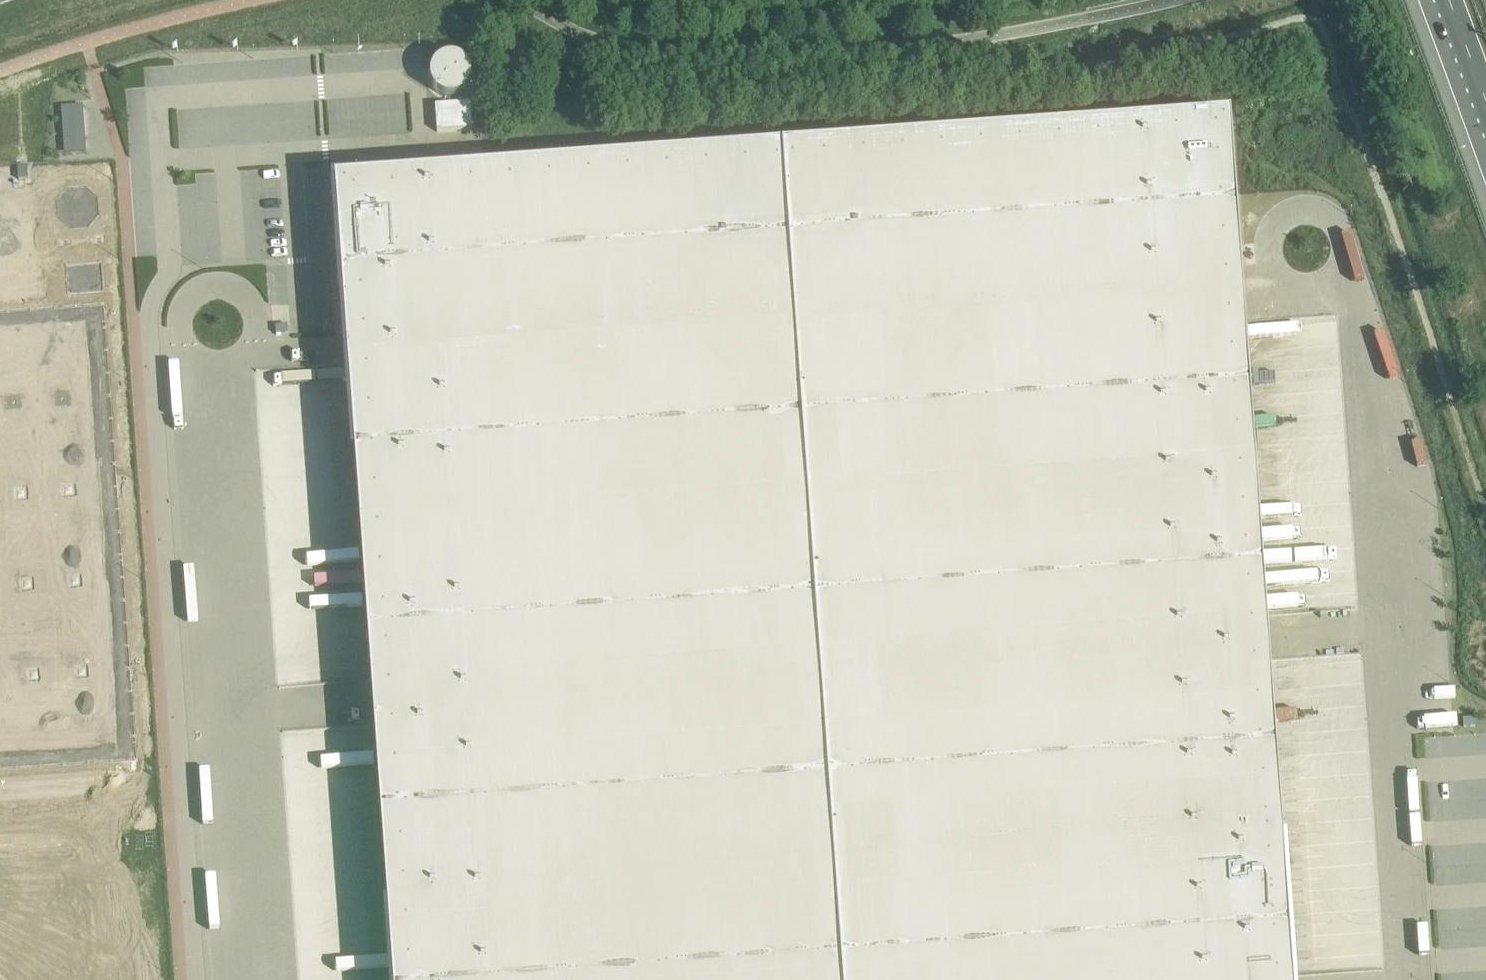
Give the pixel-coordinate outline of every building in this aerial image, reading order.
[(451,74),(449,47),(434,48),(435,75),(451,74)] [(470,102),(434,103),(435,131),(472,130),(470,102)] [(335,184),(339,234),(340,249),(342,280),(393,979),(1292,979),(1230,119),(384,181),(335,184)] [(102,262),(64,265),(67,296),(104,293),(102,262)] [(138,761),(105,302),(56,305),(56,302),(52,302),(51,295),(44,295),(44,298),(0,301),(0,771),(138,761)] [(310,728),(280,731),(291,862),(304,861),(311,852),(321,851),(319,837),(318,827),(327,826),(326,813),(309,800),(305,801),(302,798),(300,784),(308,774),(289,776),(284,772),(298,752),(310,751),(309,740),(311,740),(310,728)] [(308,915),(294,916),(296,942),(326,940),(324,907),(307,908),(308,915)]
